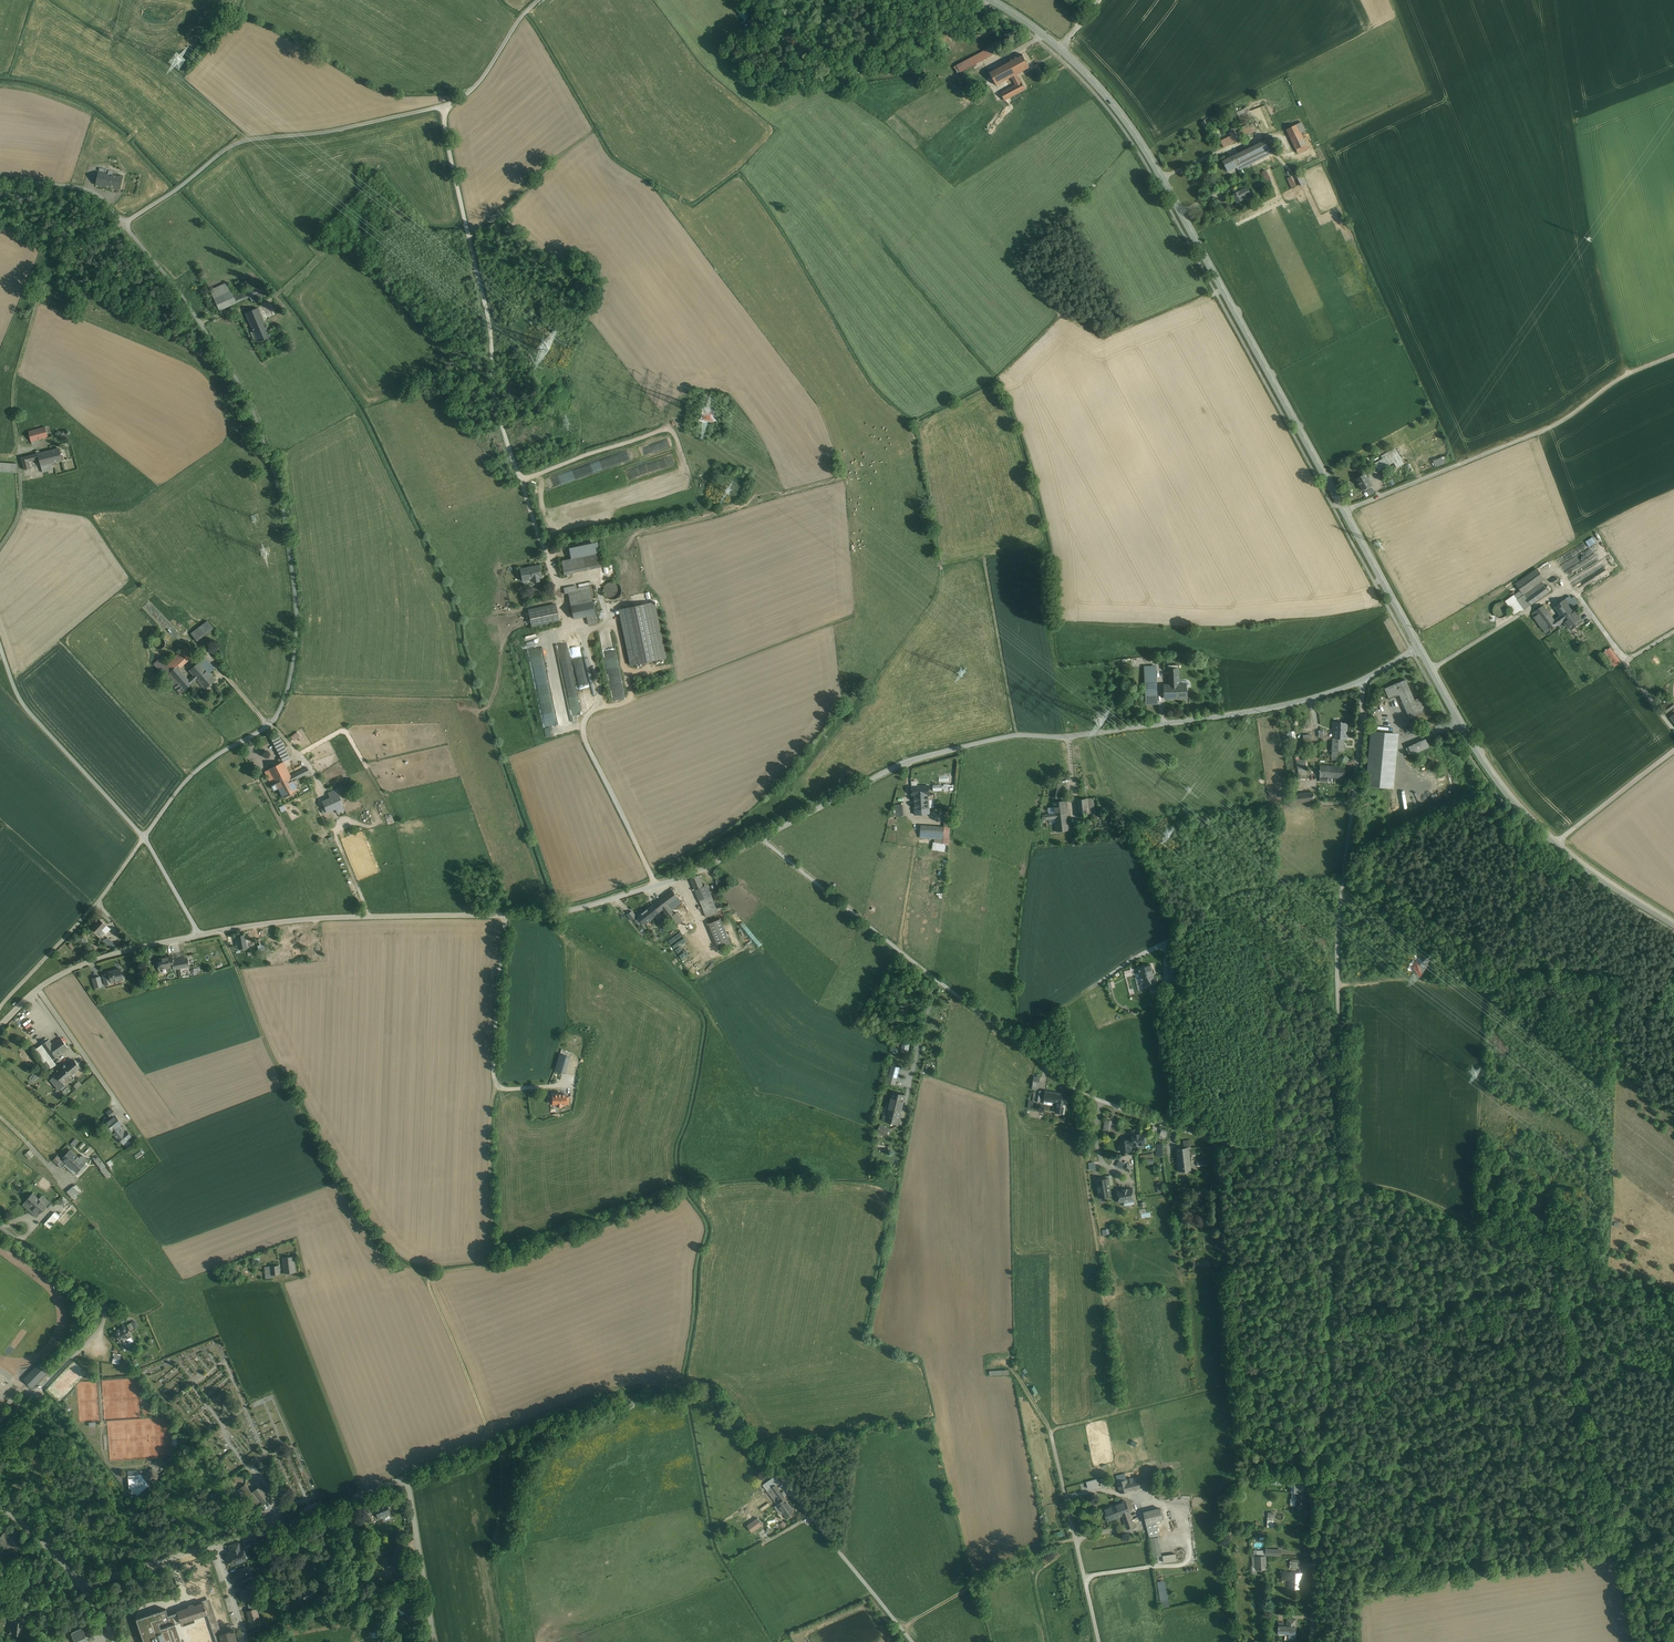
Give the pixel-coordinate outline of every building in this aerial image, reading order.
[(969,59),(972,66),(991,57),(987,50),(969,59)] [(1009,61),(1017,74),(1029,68),(1022,54),(1009,61)] [(1017,74),(1009,61),(989,72),(996,85),(1011,77),(1017,74)] [(1015,85),(1021,82),(1017,74),(1011,77),(1015,85)] [(1021,82),(1015,85),(1000,93),(1005,100),(1025,90),(1021,82)] [(1244,119),(1252,116),(1249,107),(1241,110),(1244,119)] [(1250,126),(1214,144),(1217,150),(1253,132),(1252,131),(1251,128),(1250,126)] [(1298,126),(1288,131),(1294,144),(1304,140),(1298,126)] [(1267,139),(1222,161),(1228,172),(1238,168),(1240,170),(1274,154),(1267,139)] [(1304,140),(1294,144),(1298,154),(1308,149),(1304,140)] [(1263,171),(1267,182),(1273,180),(1268,169),(1263,171)] [(105,186),(108,175),(98,173),(96,184),(105,186)] [(1299,176),(1304,187),(1309,184),(1304,173),(1299,176)] [(112,176),(108,175),(105,186),(119,189),(122,178),(112,176)] [(1294,176),(1288,178),(1293,189),(1298,187),(1294,176)] [(1247,188),(1233,195),(1237,203),(1243,199),(1243,198),(1250,194),(1247,188)] [(228,283),(211,291),(220,310),(236,302),(236,303),(241,300),(250,297),(257,294),(263,291),(260,284),(233,296),(228,283)] [(263,291),(257,294),(250,297),(252,302),(266,296),(263,291)] [(258,308),(246,313),(254,332),(257,338),(258,341),(258,342),(271,337),(258,308)] [(50,425),(29,431),(31,441),(38,439),(52,435),(50,425)] [(1377,462),(1381,470),(1396,462),(1399,467),(1406,463),(1397,447),(1382,455),(1384,458),(1377,462)] [(59,448),(49,451),(52,463),(63,461),(62,459),(59,448)] [(49,451),(40,453),(39,450),(36,451),(37,454),(21,457),(24,470),(31,468),(29,461),(39,459),(43,472),(53,470),(52,463),(49,451)] [(1447,455),(1436,460),(1438,466),(1449,462),(1447,455)] [(16,472),(17,463),(0,462),(0,471),(16,472)] [(1371,485),(1365,474),(1361,476),(1356,479),(1361,488),(1362,490),(1364,489),(1365,491),(1370,488),(1370,486),(1371,485)] [(1580,555),(1561,566),(1564,570),(1564,569),(1573,584),(1592,574),(1590,570),(1589,570),(1587,567),(1599,560),(1595,553),(1589,556),(1585,551),(1580,554),(1580,555)] [(599,553),(561,561),(564,574),(602,566),(599,553)] [(540,565),(520,569),(522,581),(523,581),(523,580),(532,578),(533,583),(540,581),(539,576),(541,576),(542,577),(540,565)] [(1538,570),(1516,585),(1521,592),(1507,601),(1518,616),(1550,594),(1543,583),(1546,581),(1538,570)] [(597,623),(589,586),(577,589),(576,585),(564,588),(565,594),(568,593),(573,619),(586,616),(588,624),(597,623)] [(1570,597),(1555,609),(1561,617),(1565,623),(1573,633),(1585,624),(1573,609),(1580,604),(1575,598),(1572,600),(1570,597)] [(667,657),(655,602),(619,609),(630,665),(667,657)] [(555,604),(528,610),(532,627),(559,621),(555,604)] [(1545,606),(1534,613),(1537,617),(1535,619),(1547,636),(1565,623),(1561,617),(1555,621),(1545,606)] [(206,621),(190,634),(196,642),(212,629),(206,621)] [(613,635),(601,638),(605,653),(615,651),(615,655),(617,655),(613,635)] [(560,646),(558,646),(562,665),(570,663),(567,647),(561,648),(560,646)] [(188,680),(176,667),(177,666),(179,668),(183,665),(191,658),(194,655),(186,647),(166,665),(160,658),(153,664),(166,679),(180,695),(191,684),(188,680)] [(1612,649),(1603,654),(1613,669),(1622,664),(1612,649)] [(212,666),(204,657),(198,662),(208,673),(209,673),(212,670),(210,668),(212,666)] [(208,673),(198,662),(188,671),(193,676),(196,680),(198,682),(208,673)] [(1145,705),(1156,704),(1155,666),(1144,666),(1145,705)] [(1162,684),(1163,699),(1186,698),(1185,683),(1179,683),(1178,668),(1167,668),(1167,684),(1162,684)] [(208,673),(198,682),(204,689),(214,680),(209,673),(208,673)] [(193,676),(188,680),(191,684),(196,680),(193,676)] [(1389,701),(1410,692),(1407,682),(1385,691),(1389,701)] [(1423,699),(1415,703),(1410,692),(1400,697),(1413,727),(1424,722),(1432,718),(1423,699)] [(1673,707),(1673,704),(1669,699),(1660,707),(1667,714),(1673,707)] [(1347,722),(1335,721),(1334,736),(1347,737),(1347,722)] [(1393,787),(1399,732),(1373,729),(1367,784),(1393,787)] [(294,741),(302,736),(299,731),(291,736),(294,741)] [(284,747),(279,736),(272,739),(278,751),(284,747)] [(1346,750),(1347,737),(1334,736),(1333,749),(1346,750)] [(1427,742),(1407,750),(1411,758),(1430,750),(1427,742)] [(290,758),(284,747),(278,751),(281,758),(283,762),(290,758)] [(1305,757),(1297,760),(1299,767),(1307,764),(1305,757)] [(280,763),(268,769),(269,770),(272,776),(287,769),(283,762),(280,763)] [(1347,766),(1321,765),(1320,775),(1346,777),(1347,766)] [(307,768),(291,776),(293,781),(310,773),(307,768)] [(287,769),(272,776),(273,779),(283,798),(298,790),(293,781),(291,776),(287,769)] [(272,776),(269,770),(265,771),(270,781),(273,779),(272,776)] [(1053,784),(1050,796),(1059,798),(1062,787),(1053,784)] [(929,786),(912,787),(912,796),(914,796),(928,795),(930,795),(929,786)] [(336,789),(328,793),(330,798),(338,794),(336,789)] [(1314,792),(1294,793),(1295,803),(1315,801),(1314,792)] [(330,798),(322,802),(325,808),(327,812),(343,805),(338,794),(330,798)] [(928,795),(914,796),(915,814),(930,813),(929,800),(928,800),(928,795)] [(1094,798),(1078,800),(1079,816),(1096,814),(1094,798)] [(1057,832),(1069,831),(1066,801),(1053,802),(1057,832)] [(934,850),(947,851),(948,844),(951,844),(952,827),(922,824),(921,837),(935,838),(934,850)] [(708,887),(697,891),(707,917),(718,913),(708,887)] [(673,890),(657,903),(662,910),(679,897),(673,890)] [(653,904),(638,916),(645,925),(660,913),(659,912),(662,910),(657,903),(654,905),(653,904)] [(677,912),(669,918),(675,926),(683,921),(677,912)] [(739,925),(752,938),(757,934),(758,936),(762,931),(747,916),(743,920),(739,925)] [(99,919),(92,928),(99,934),(102,930),(106,925),(99,919)] [(721,920),(710,924),(719,949),(730,945),(721,920)] [(245,935),(237,936),(239,950),(247,948),(245,935)] [(685,942),(675,949),(690,969),(692,967),(699,961),(685,942)] [(172,957),(160,959),(160,960),(162,969),(173,966),(174,966),(173,961),(172,957)] [(187,959),(179,960),(180,968),(187,967),(189,966),(187,959)] [(1153,978),(1150,964),(1137,967),(1140,981),(1147,980),(1153,978)] [(120,969),(109,972),(109,973),(111,982),(112,982),(123,979),(122,976),(120,969)] [(109,973),(103,975),(103,976),(106,985),(112,983),(112,982),(111,982),(109,973)] [(100,977),(93,979),(95,988),(102,986),(100,977)] [(1153,978),(1147,980),(1150,990),(1156,989),(1153,978)] [(36,1010),(24,1017),(27,1023),(39,1015),(36,1010)] [(68,1048),(61,1038),(52,1044),(59,1055),(68,1048)] [(52,1044),(49,1040),(42,1045),(52,1060),(59,1055),(52,1044)] [(52,1060),(42,1045),(35,1050),(35,1051),(48,1069),(55,1064),(52,1060)] [(565,1074),(570,1057),(559,1054),(554,1071),(565,1074)] [(74,1060),(66,1066),(72,1074),(80,1068),(74,1060)] [(888,1082),(896,1085),(900,1067),(892,1065),(888,1082)] [(72,1074),(66,1066),(56,1074),(62,1082),(72,1074)] [(62,1082),(56,1074),(50,1079),(58,1090),(65,1085),(62,1082)] [(1069,1094),(1047,1090),(1045,1100),(1058,1102),(1067,1104),(1069,1094)] [(900,1125),(906,1096),(892,1093),(886,1122),(900,1125)] [(565,1094),(552,1094),(552,1105),(565,1105),(565,1094)] [(1065,1114),(1067,1104),(1058,1102),(1056,1112),(1065,1114)] [(115,1116),(106,1123),(114,1133),(120,1128),(121,1128),(122,1128),(119,1125),(117,1127),(114,1123),(117,1121),(118,1120),(115,1116)] [(1104,1130),(1111,1131),(1112,1120),(1105,1119),(1104,1130)] [(889,1129),(881,1125),(877,1131),(886,1136),(889,1129)] [(114,1133),(117,1138),(118,1137),(123,1133),(120,1129),(121,1128),(120,1128),(114,1133)] [(123,1133),(118,1137),(123,1144),(124,1144),(122,1142),(126,1140),(127,1141),(126,1140),(131,1136),(128,1132),(128,1133),(126,1131),(123,1133)] [(1129,1134),(1130,1146),(1144,1145),(1143,1133),(1129,1134)] [(1130,1146),(1129,1140),(1119,1141),(1121,1153),(1130,1151),(1130,1146)] [(1188,1147),(1176,1149),(1179,1172),(1191,1171),(1188,1147)] [(45,1167),(30,1150),(27,1152),(26,1153),(25,1154),(40,1171),(45,1167)] [(79,1158),(70,1150),(62,1159),(63,1159),(67,1163),(77,1172),(85,1164),(79,1158)] [(88,1160),(82,1155),(79,1158),(85,1164),(88,1160)] [(98,1156),(94,1160),(101,1170),(106,1166),(98,1156)] [(63,1159),(58,1164),(62,1168),(67,1163),(63,1159)] [(1115,1165),(1129,1173),(1133,1166),(1127,1162),(1125,1164),(1118,1160),(1115,1165)] [(1108,1178),(1096,1179),(1099,1199),(1111,1197),(1108,1178)] [(80,1193),(73,1186),(67,1192),(67,1191),(67,1192),(73,1199),(80,1193)] [(1133,1188),(1117,1190),(1118,1203),(1135,1200),(1133,1188)] [(39,1199),(32,1193),(25,1202),(39,1214),(47,1206),(39,1199)] [(50,1202),(42,1195),(39,1199),(47,1206),(50,1202)] [(53,1215),(44,1224),(49,1228),(54,1223),(58,1219),(53,1215)] [(294,1256),(283,1258),(285,1274),(296,1272),(294,1256)] [(273,1274),(281,1273),(280,1265),(266,1266),(266,1278),(274,1278),(273,1274)] [(132,1322),(127,1325),(131,1332),(136,1329),(132,1322)] [(126,1327),(115,1332),(116,1333),(118,1338),(123,1348),(126,1347),(129,1345),(125,1338),(130,1336),(126,1327)] [(39,1364),(24,1379),(32,1387),(47,1372),(39,1364)] [(0,1373),(0,1398),(7,1389),(8,1390),(13,1383),(0,1373)] [(143,1476),(140,1473),(139,1475),(128,1476),(129,1488),(132,1488),(132,1493),(136,1493),(137,1495),(159,1476),(152,1468),(143,1476)] [(1127,1479),(1125,1473),(1116,1475),(1117,1481),(1119,1493),(1151,1485),(1148,1474),(1127,1479)] [(763,1485),(767,1491),(775,1485),(776,1485),(780,1482),(776,1476),(763,1485)] [(1097,1479),(1086,1482),(1088,1489),(1099,1487),(1097,1479)] [(260,1501),(262,1504),(270,1498),(260,1486),(252,1493),(245,1484),(240,1488),(246,1497),(248,1496),(255,1505),(260,1501)] [(1294,1492),(1296,1492),(1303,1493),(1303,1484),(1294,1484),(1294,1492)] [(775,1485),(767,1491),(770,1495),(770,1494),(777,1504),(785,1498),(776,1485),(775,1485)] [(750,1491),(745,1494),(748,1499),(753,1496),(750,1491)] [(1303,1493),(1296,1492),(1296,1506),(1305,1506),(1306,1493),(1303,1493)] [(785,1498),(777,1504),(786,1517),(794,1511),(785,1498)] [(375,1507),(368,1501),(365,1504),(370,1509),(374,1507),(375,1507)] [(391,1501),(381,1505),(381,1506),(376,1508),(376,1507),(375,1507),(374,1507),(375,1511),(378,1518),(379,1517),(380,1519),(383,1518),(383,1516),(390,1513),(389,1508),(393,1506),(391,1501)] [(1125,1501),(1103,1509),(1108,1521),(1122,1516),(1130,1513),(1125,1501)] [(370,1509),(365,1504),(363,1506),(367,1511),(366,1511),(368,1514),(375,1511),(374,1507),(370,1509)] [(1160,1508),(1143,1512),(1146,1523),(1156,1521),(1163,1519),(1160,1508)] [(1135,1526),(1130,1513),(1122,1516),(1127,1529),(1135,1526)] [(757,1517),(747,1525),(751,1531),(762,1524),(757,1517)] [(1146,1523),(1148,1532),(1158,1530),(1156,1521),(1146,1523)] [(358,1540),(352,1530),(347,1533),(348,1534),(350,1538),(353,1543),(358,1540)] [(13,1537),(14,1536),(13,1536),(11,1539),(4,1533),(4,1532),(1,1536),(0,1537),(0,1542),(5,1546),(5,1547),(7,1544),(17,1552),(16,1552),(17,1553),(20,1548),(20,1547),(23,1543),(22,1544),(13,1537)] [(1162,1555),(1159,1537),(1150,1539),(1154,1557),(1162,1555)] [(239,1543),(229,1546),(231,1552),(241,1549),(239,1543)] [(231,1552),(228,1553),(232,1565),(246,1560),(242,1548),(241,1549),(231,1552)] [(1165,1562),(1179,1561),(1178,1553),(1165,1554),(1165,1562)] [(400,1557),(387,1559),(390,1571),(390,1569),(394,1568),(394,1570),(395,1570),(394,1569),(403,1567),(400,1557)] [(1265,1557),(1256,1557),(1257,1572),(1262,1572),(1262,1569),(1266,1569),(1265,1557)] [(250,1567),(239,1570),(242,1580),(243,1581),(246,1579),(249,1579),(249,1577),(253,1575),(250,1567)] [(1303,1572),(1282,1572),(1282,1580),(1289,1580),(1289,1589),(1303,1589),(1303,1572)] [(313,1586),(306,1589),(305,1586),(300,1588),(302,1591),(301,1591),(302,1593),(304,1599),(305,1600),(317,1595),(313,1586)] [(246,1589),(240,1591),(243,1601),(255,1597),(252,1589),(252,1587),(246,1589)] [(1164,1608),(1172,1606),(1168,1589),(1160,1590),(1164,1608)] [(205,1617),(208,1616),(213,1614),(209,1600),(203,1602),(205,1608),(206,1608),(208,1614),(207,1614),(207,1613),(181,1622),(183,1628),(195,1624),(194,1620),(205,1617)] [(411,1601),(401,1603),(402,1605),(402,1611),(405,1610),(412,1609),(412,1605),(411,1601)] [(203,1602),(177,1611),(177,1610),(177,1611),(178,1612),(180,1619),(181,1622),(207,1613),(207,1614),(208,1614),(206,1608),(205,1608),(203,1602)] [(137,1616),(146,1641),(182,1641),(175,1621),(180,1619),(178,1612),(169,1615),(166,1606),(137,1616)] [(412,1609),(405,1610),(407,1621),(417,1619),(415,1608),(412,1609)] [(256,1609),(247,1611),(248,1614),(250,1619),(249,1619),(251,1628),(257,1626),(256,1621),(260,1620),(256,1609)] [(213,1614),(208,1616),(217,1641),(223,1641),(220,1634),(213,1614)] [(1278,1625),(1278,1633),(1289,1634),(1288,1641),(1296,1641),(1296,1619),(1287,1618),(1287,1625),(1278,1625)] [(23,1622),(14,1621),(13,1629),(9,1628),(9,1633),(13,1633),(13,1634),(22,1635),(23,1622)] [(82,1628),(72,1632),(72,1633),(72,1634),(71,1634),(72,1635),(75,1641),(89,1641),(82,1628)] [(220,1634),(223,1641),(237,1641),(233,1630),(234,1630),(220,1634)] [(423,1632),(415,1633),(416,1641),(424,1640),(423,1632)]
